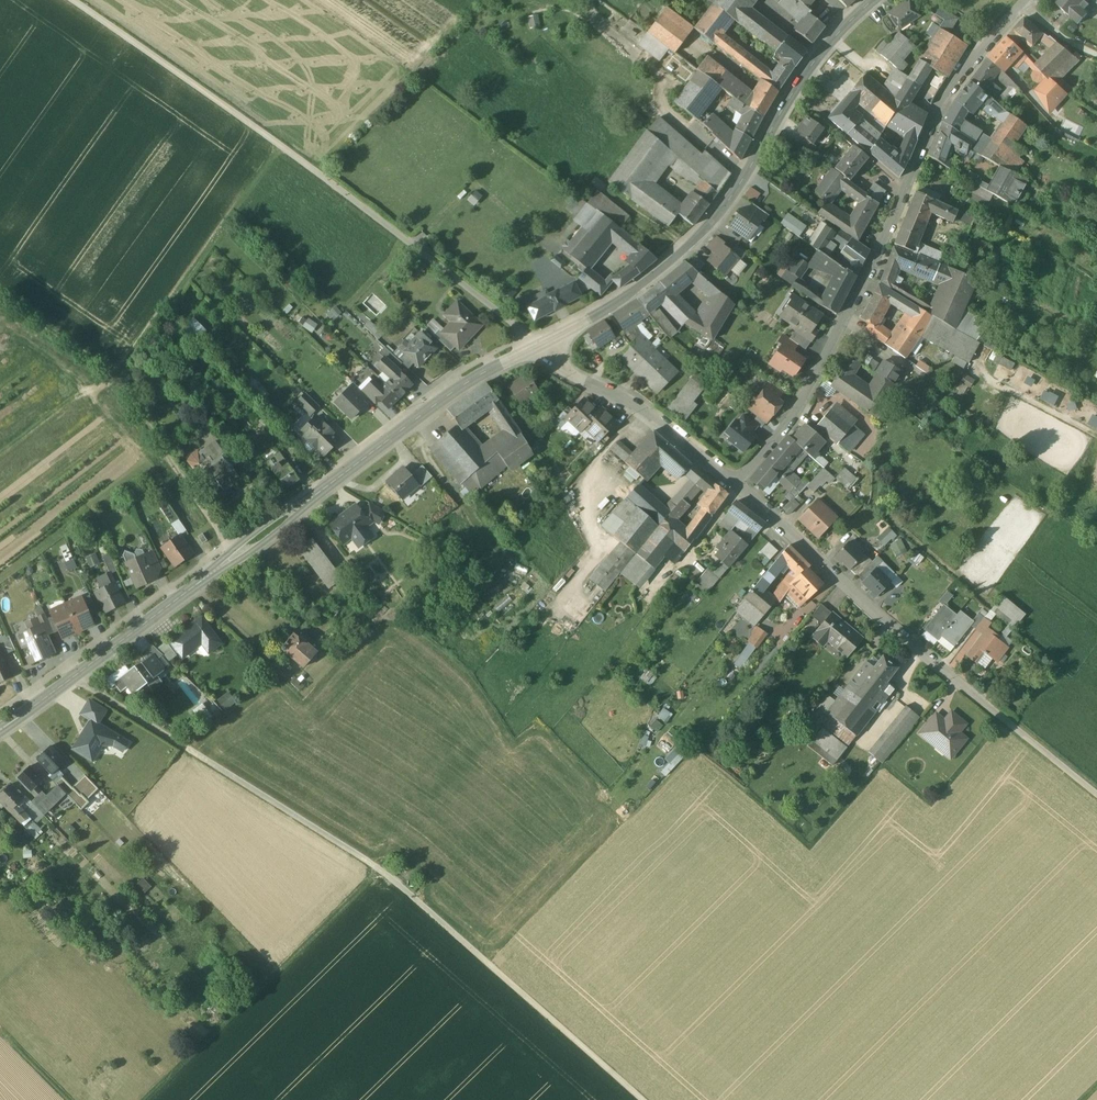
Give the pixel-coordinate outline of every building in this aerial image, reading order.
[(712,4),(714,5),(732,19),(738,23),(749,9),(756,0),(715,0),(712,4)] [(794,0),(782,0),(779,3),(802,22),(808,15),(809,14),(794,0)] [(806,8),(813,0),(797,0),(806,8)] [(887,14),(898,30),(919,16),(909,0),(908,0),(887,14)] [(1057,4),(1079,24),(1088,15),(1084,11),(1090,5),(1088,4),(1084,0),(1061,0),(1057,4)] [(732,19),(714,5),(695,30),(713,43),(720,33),(732,19)] [(666,8),(647,33),(674,54),(685,39),(694,29),(666,8)] [(955,18),(940,8),(935,15),(944,20),(939,28),(946,32),(955,18)] [(749,9),(738,23),(752,34),(763,20),(749,9)] [(529,27),(539,26),(537,14),(527,16),(529,27)] [(802,22),(794,31),(812,44),(818,37),(820,35),(819,34),(825,27),(808,15),(802,22)] [(1043,34),(1025,19),(1015,30),(1023,37),(1034,46),(1041,37),(1044,34),(1043,34)] [(786,37),(763,20),(752,34),(762,42),(763,41),(776,52),(788,37),(787,37),(786,37)] [(939,28),(919,60),(947,77),(967,45),(946,32),(939,28)] [(1023,37),(1015,30),(1008,38),(1016,45),(1023,37)] [(674,54),(647,33),(640,42),(677,70),(684,61),(674,54)] [(742,50),(720,33),(713,43),(734,59),(742,50)] [(1050,38),(1044,33),(1043,34),(1044,34),(1041,37),(1044,39),(1043,41),(1045,43),(1050,38)] [(890,46),(881,56),(901,72),(907,65),(902,60),(914,45),(900,34),(890,46)] [(806,51),(788,37),(776,52),(763,41),(762,42),(758,47),(780,65),(773,74),(785,82),(795,67),(806,51)] [(1050,38),(1045,43),(1052,49),(1058,43),(1050,37),(1050,38)] [(1008,38),(989,58),(1000,69),(1004,72),(1011,63),(1017,68),(1027,58),(1027,57),(1022,51),(1020,49),(1016,45),(1008,38)] [(685,39),(674,54),(684,61),(695,47),(685,39)] [(884,41),(875,51),(881,56),(890,46),(884,41)] [(1040,61),(1035,66),(1035,67),(1048,81),(1049,80),(1049,81),(1074,56),(1058,43),(1052,49),(1040,61)] [(1040,61),(1032,54),(1032,55),(1022,46),(1020,49),(1022,51),(1027,57),(1027,58),(1035,67),(1035,66),(1040,61)] [(695,47),(684,61),(697,70),(707,57),(695,47)] [(769,72),(742,50),(734,59),(762,81),(778,93),(785,82),(773,74),(770,72),(769,72)] [(725,71),(707,57),(697,70),(699,71),(715,84),(725,71)] [(1000,69),(989,58),(983,65),(995,75),(1000,69)] [(947,77),(919,60),(908,78),(907,79),(919,87),(935,96),(947,77)] [(672,76),(667,97),(674,103),(699,71),(697,70),(684,61),(677,70),(672,76)] [(995,75),(983,65),(970,82),(982,91),(984,89),(995,75)] [(908,78),(894,69),(881,88),(883,90),(895,99),(907,80),(907,79),(908,78)] [(699,71),(674,103),(696,120),(708,104),(721,88),(715,84),(699,71)] [(751,95),(728,77),(730,75),(725,71),(715,84),(733,97),(743,105),(751,95)] [(1015,84),(1005,73),(999,79),(1008,88),(1015,84)] [(866,74),(842,102),(851,110),(859,101),(868,108),(883,90),(881,88),(866,74)] [(895,99),(895,100),(894,101),(899,104),(906,108),(908,104),(919,87),(907,80),(895,99)] [(1049,81),(1049,80),(1048,81),(1038,92),(1050,111),(1065,93),(1054,86),(1049,81)] [(762,81),(753,97),(751,95),(743,105),(763,117),(778,93),(762,81)] [(982,91),(970,82),(954,101),(969,114),(981,100),(985,94),(982,91)] [(1015,84),(1008,88),(1003,95),(1007,99),(1009,100),(1020,89),(1015,84)] [(1078,92),(1070,86),(1066,91),(1075,97),(1078,92)] [(895,99),(883,90),(868,108),(879,118),(887,125),(899,104),(894,101),(895,100),(895,99)] [(987,94),(986,93),(985,94),(981,100),(987,105),(984,109),(990,116),(1000,106),(996,103),(987,94)] [(763,117),(743,105),(733,97),(728,104),(743,115),(739,122),(755,132),(760,122),(761,122),(762,120),(761,120),(763,117)] [(1001,97),(996,103),(1000,106),(1000,107),(1005,101),(1001,97)] [(969,114),(954,101),(942,122),(956,131),(963,122),(969,114)] [(851,110),(842,102),(828,118),(847,134),(857,124),(861,119),(851,110)] [(899,104),(887,125),(895,130),(908,109),(906,108),(899,104)] [(927,115),(908,104),(906,108),(908,109),(895,130),(907,136),(916,142),(927,115)] [(751,139),(736,129),(732,136),(703,111),(697,119),(704,126),(705,125),(713,132),(712,134),(740,160),(751,139)] [(991,138),(979,155),(998,166),(1014,144),(1026,126),(1008,114),(991,138)] [(822,129),(807,117),(795,132),(805,139),(811,144),(812,143),(822,129)] [(887,125),(879,118),(874,124),(883,131),(887,125)] [(700,156),(658,119),(647,131),(668,150),(689,168),(700,156)] [(736,129),(751,139),(755,132),(739,122),(736,129)] [(981,133),(963,122),(956,131),(975,143),(981,133)] [(963,137),(941,123),(935,139),(943,144),(945,142),(953,147),(956,149),(963,137)] [(857,124),(847,134),(869,152),(877,141),(857,124)] [(822,129),(812,143),(814,145),(825,130),(822,129)] [(647,131),(622,164),(645,181),(661,159),(668,150),(647,131)] [(975,143),(970,150),(979,155),(991,138),(981,133),(975,143)] [(907,136),(897,156),(906,163),(916,142),(907,136)] [(811,144),(805,139),(800,144),(813,154),(818,147),(814,145),(812,143),(811,144)] [(881,142),(878,139),(877,141),(869,152),(899,178),(906,163),(897,156),(881,142)] [(943,144),(935,139),(929,156),(945,166),(953,147),(945,142),(943,144)] [(1028,154),(1014,144),(998,166),(999,166),(1004,169),(1014,174),(1028,154)] [(854,146),(834,169),(849,181),(868,158),(854,146)] [(689,168),(668,150),(661,159),(681,176),(694,184),(698,187),(714,198),(717,193),(699,178),(699,177),(689,168)] [(700,156),(689,168),(699,177),(717,193),(730,175),(704,152),(700,156)] [(1028,154),(1014,174),(1020,177),(1033,158),(1028,154)] [(645,181),(622,164),(608,183),(617,189),(616,191),(618,192),(619,191),(627,197),(626,199),(628,200),(629,199),(637,204),(636,206),(638,208),(639,206),(668,228),(678,215),(677,214),(681,209),(645,181)] [(999,166),(985,190),(990,193),(1004,169),(999,166)] [(832,169),(815,192),(829,201),(840,186),(845,179),(832,169)] [(1004,169),(990,193),(993,194),(1010,204),(1014,205),(1028,180),(1020,177),(1014,174),(1004,169)] [(866,195),(845,179),(840,186),(862,202),(865,197),(866,195)] [(874,183),(867,193),(880,203),(886,191),(874,183)] [(985,190),(974,184),(970,191),(989,202),(993,194),(990,193),(985,190)] [(714,198),(698,187),(693,193),(709,205),(714,198)] [(760,194),(751,187),(744,197),(754,204),(760,194)] [(475,189),(466,199),(473,205),(482,196),(475,189)] [(630,217),(597,191),(587,204),(604,216),(620,229),(630,217)] [(934,200),(916,192),(912,202),(930,210),(934,200)] [(681,209),(677,214),(678,215),(693,226),(709,205),(693,193),(681,209)] [(865,197),(862,202),(853,217),(866,225),(878,205),(865,197)] [(958,211),(934,200),(930,210),(929,212),(935,214),(953,223),(956,216),(958,211)] [(930,210),(912,202),(904,220),(923,227),(924,226),(923,226),(925,221),(929,212),(930,210)] [(604,216),(587,204),(567,229),(582,242),(604,216)] [(769,216),(754,205),(748,213),(747,214),(760,223),(760,224),(762,225),(769,216)] [(866,225),(853,217),(849,224),(844,221),(845,219),(825,205),(818,214),(857,241),(866,225)] [(742,209),(739,214),(731,227),(746,238),(751,232),(753,233),(760,224),(760,223),(747,214),(748,213),(742,209)] [(975,219),(958,211),(956,216),(960,218),(959,220),(972,226),(975,219)] [(935,214),(929,212),(925,221),(931,223),(935,214)] [(805,228),(787,215),(780,224),(799,237),(805,228)] [(582,242),(571,256),(584,267),(586,269),(586,268),(587,269),(611,240),(620,229),(604,216),(582,242)] [(923,227),(904,220),(894,245),(913,252),(917,244),(923,227)] [(822,222),(808,243),(813,247),(825,228),(826,228),(827,225),(822,222)] [(825,228),(813,247),(818,251),(824,255),(828,249),(826,247),(834,234),(826,228),(825,228)] [(639,246),(620,229),(611,240),(630,256),(639,246)] [(851,239),(840,231),(835,238),(845,246),(851,239)] [(717,238),(708,249),(714,254),(722,245),(723,243),(717,238)] [(988,243),(975,238),(972,246),(985,251),(988,243)] [(870,251),(851,239),(845,246),(842,250),(862,265),(870,251)] [(942,254),(917,244),(913,252),(939,263),(942,254)] [(714,254),(709,260),(716,266),(716,269),(718,271),(722,271),(725,267),(729,271),(738,259),(722,245),(714,254)] [(630,256),(625,262),(630,266),(640,274),(656,260),(639,246),(630,256)] [(917,258),(893,248),(888,262),(899,267),(912,272),(917,258)] [(824,255),(818,251),(807,264),(836,275),(841,268),(841,267),(839,266),(824,255)] [(556,252),(550,262),(562,268),(567,259),(556,252)] [(940,265),(918,255),(917,258),(912,272),(933,281),(940,265)] [(797,257),(787,269),(793,274),(802,261),(797,257)] [(860,268),(845,257),(839,266),(841,267),(841,268),(856,276),(860,268)] [(706,281),(684,262),(676,269),(691,280),(690,281),(699,289),(706,281)] [(899,267),(888,262),(880,283),(890,290),(894,280),(899,267)] [(976,280),(950,268),(950,269),(940,265),(933,281),(943,285),(946,277),(972,290),(976,280)] [(630,266),(612,279),(613,281),(620,288),(640,274),(630,266)] [(798,278),(781,267),(777,274),(791,286),(796,279),(797,280),(798,278)] [(587,269),(586,268),(584,271),(579,278),(601,295),(608,286),(587,269)] [(856,276),(841,268),(836,275),(852,284),(856,276)] [(676,269),(659,283),(672,295),(690,281),(691,280),(676,269)] [(852,284),(836,275),(824,297),(820,305),(836,314),(852,284)] [(930,314),(934,317),(954,329),(963,311),(972,290),(946,277),(943,285),(934,305),(930,314)] [(525,302),(534,320),(582,296),(573,278),(525,302)] [(797,280),(796,279),(791,286),(820,305),(824,297),(817,294),(797,280)] [(910,290),(894,280),(890,290),(930,314),(934,305),(910,291),(910,290)] [(706,281),(699,289),(714,302),(720,293),(706,281)] [(657,285),(638,300),(648,313),(660,304),(672,295),(659,283),(658,283),(656,285),(657,285)] [(890,335),(884,344),(905,359),(920,337),(933,318),(879,285),(874,294),(888,303),(905,313),(890,335)] [(516,290),(511,286),(505,295),(510,298),(516,290)] [(701,325),(697,332),(711,341),(712,339),(733,305),(720,293),(714,302),(701,325)] [(874,294),(860,319),(869,324),(874,327),(876,324),(888,303),(874,294)] [(660,304),(670,314),(677,320),(681,314),(686,309),(672,295),(660,304)] [(822,316),(796,298),(791,306),(789,304),(780,316),(792,325),(791,326),(799,332),(805,324),(812,329),(822,316)] [(638,300),(614,315),(623,328),(632,322),(638,318),(640,320),(649,315),(648,313),(638,300)] [(449,311),(456,318),(451,323),(451,322),(441,333),(455,347),(458,350),(475,331),(476,332),(482,326),(457,302),(449,311)] [(334,305),(326,314),(333,320),(341,311),(334,305)] [(692,316),(686,309),(681,314),(677,320),(682,325),(697,332),(701,325),(692,316)] [(990,325),(963,311),(954,329),(980,343),(990,325)] [(307,317),(302,325),(311,332),(316,324),(307,317)] [(954,329),(934,317),(933,318),(920,337),(969,363),(980,343),(954,329)] [(368,320),(363,327),(372,334),(377,327),(368,320)] [(603,322),(588,332),(598,347),(613,338),(603,322)] [(632,322),(623,328),(626,333),(634,328),(636,327),(632,322)] [(812,329),(805,324),(799,332),(811,341),(817,333),(812,329)] [(876,324),(874,327),(869,324),(864,330),(884,344),(890,335),(876,324)] [(626,333),(622,336),(626,342),(630,345),(631,344),(634,346),(640,340),(641,340),(641,339),(639,338),(640,337),(634,328),(626,333)] [(455,347),(441,333),(438,330),(434,335),(451,352),(455,347)] [(420,333),(408,345),(405,342),(399,348),(402,352),(405,355),(414,364),(419,368),(437,349),(420,333)] [(797,344),(784,335),(779,343),(784,347),(784,346),(792,352),(797,344)] [(630,345),(619,357),(634,370),(636,368),(652,351),(641,340),(640,340),(634,346),(631,344),(630,345)] [(784,347),(773,362),(793,376),(804,360),(792,352),(784,346),(784,347)] [(389,352),(384,348),(380,352),(385,356),(389,352)] [(661,355),(654,349),(652,351),(636,368),(641,373),(639,375),(648,384),(652,381),(661,390),(676,374),(659,358),(661,355)] [(400,361),(389,352),(385,356),(383,358),(383,359),(396,370),(396,369),(402,363),(400,361)] [(414,364),(405,355),(400,361),(402,363),(409,369),(414,364)] [(1001,356),(998,363),(1011,369),(1014,363),(1001,356)] [(858,362),(850,357),(845,364),(854,370),(858,362)] [(396,370),(383,359),(376,366),(391,379),(399,371),(396,369),(396,370)] [(879,364),(872,360),(867,368),(874,372),(879,364)] [(931,368),(920,360),(916,366),(927,374),(931,368)] [(892,367),(883,361),(876,373),(879,375),(895,385),(902,373),(892,367)] [(841,371),(832,385),(832,386),(836,389),(841,393),(853,379),(850,377),(854,370),(845,364),(841,371)] [(391,379),(386,385),(399,397),(412,384),(399,371),(391,379)] [(708,383),(696,373),(691,379),(703,389),(708,383)] [(526,374),(509,386),(519,401),(527,396),(529,399),(539,392),(526,374)] [(964,396),(972,378),(964,374),(955,392),(964,396)] [(879,375),(870,392),(864,388),(853,401),(867,411),(867,412),(868,411),(875,416),(895,385),(879,375)] [(691,379),(667,408),(684,420),(696,406),(692,403),(703,389),(691,379)] [(864,388),(853,379),(841,393),(853,401),(864,388)] [(380,388),(373,381),(367,387),(379,399),(388,408),(399,397),(386,385),(384,383),(380,388)] [(661,390),(652,381),(648,384),(657,393),(661,390)] [(832,385),(826,381),(818,391),(820,392),(826,397),(832,396),(836,389),(832,386),(832,385)] [(783,392),(771,382),(765,389),(778,399),(783,392)] [(362,392),(354,383),(348,389),(362,402),(367,396),(362,392)] [(498,400),(485,383),(476,389),(488,407),(498,400)] [(379,399),(367,387),(362,392),(367,396),(375,404),(379,399)] [(362,402),(348,389),(335,402),(352,419),(365,405),(362,402)] [(476,389),(460,401),(460,400),(457,402),(457,403),(447,410),(457,424),(460,428),(488,407),(476,389)] [(778,399),(765,389),(753,404),(761,410),(771,417),(782,403),(778,399)] [(319,406),(306,393),(297,403),(309,415),(319,406)] [(572,411),(566,418),(568,421),(580,432),(584,428),(598,412),(584,399),(572,411)] [(498,400),(488,407),(512,440),(520,434),(498,400)] [(567,407),(553,422),(560,429),(568,421),(566,418),(572,411),(567,407)] [(598,412),(584,428),(595,439),(598,442),(605,434),(616,422),(602,409),(598,412)] [(771,417),(761,410),(756,415),(766,423),(771,417)] [(851,427),(830,410),(817,425),(838,443),(849,430),(851,427)] [(758,425),(744,415),(738,422),(738,423),(747,430),(749,428),(753,431),(758,425)] [(325,425),(316,416),(306,426),(309,428),(303,434),(309,440),(308,441),(316,448),(324,455),(340,439),(332,432),(331,433),(324,427),(325,425)] [(747,430),(738,423),(738,422),(736,421),(730,428),(731,435),(728,440),(743,452),(752,440),(751,439),(750,435),(753,431),(749,428),(747,430)] [(457,424),(438,441),(470,476),(486,461),(458,430),(460,428),(457,424)] [(825,442),(805,425),(792,440),(811,457),(825,442)] [(849,430),(838,443),(848,452),(859,439),(849,430)] [(633,454),(625,463),(644,480),(661,462),(660,461),(672,448),(653,431),(633,454)] [(512,440),(496,451),(506,465),(509,469),(532,453),(520,434),(512,440)] [(595,439),(588,447),(596,454),(610,439),(605,434),(598,442),(595,439)] [(799,448),(786,437),(779,445),(791,456),(796,451),(799,448)] [(215,441),(204,450),(209,457),(209,456),(213,462),(221,456),(225,454),(215,441)] [(438,441),(430,448),(461,483),(470,476),(438,441)] [(633,454),(618,441),(610,450),(625,463),(633,454)] [(779,445),(766,461),(777,471),(778,472),(782,467),(791,456),(779,445)] [(323,457),(314,448),(309,453),(318,461),(323,457)] [(672,448),(660,461),(661,462),(679,478),(685,472),(691,465),(672,448)] [(807,455),(799,448),(796,451),(804,458),(807,455)] [(197,451),(192,456),(188,462),(194,469),(199,465),(199,464),(209,457),(204,450),(199,453),(197,451)] [(486,461),(470,476),(480,488),(506,465),(496,451),(486,461)] [(230,452),(227,452),(225,454),(221,456),(228,465),(227,466),(229,469),(232,467),(236,464),(237,462),(230,452)] [(817,464),(807,455),(804,458),(797,466),(807,475),(817,464)] [(209,457),(199,464),(199,465),(203,470),(205,468),(213,462),(209,456),(209,457)] [(228,465),(221,456),(213,462),(205,468),(214,481),(216,479),(224,490),(225,492),(231,487),(231,488),(232,488),(232,487),(234,486),(233,485),(241,480),(232,467),(229,469),(227,466),(228,465)] [(274,458),(268,462),(272,468),(278,464),(274,458)] [(777,471),(766,461),(750,480),(761,490),(769,481),(774,475),(777,471)] [(278,464),(272,468),(276,473),(282,469),(278,464)] [(298,480),(288,465),(282,469),(276,473),(286,488),(298,480)] [(422,465),(411,475),(418,485),(420,487),(432,477),(422,465)] [(703,475),(691,465),(685,472),(693,480),(696,483),(703,475)] [(411,475),(404,467),(387,482),(402,499),(418,485),(411,475)] [(801,482),(784,467),(782,467),(778,472),(783,476),(796,488),(800,484),(801,482)] [(823,468),(806,487),(813,493),(820,485),(830,474),(823,468)] [(844,468),(835,478),(847,489),(856,478),(844,468)] [(796,488),(783,476),(778,472),(777,471),(774,475),(778,479),(778,478),(780,480),(778,482),(791,493),(796,488)] [(830,474),(820,485),(821,486),(826,481),(830,484),(835,478),(830,474)] [(716,485),(703,475),(696,483),(685,496),(682,499),(688,504),(702,487),(710,493),(716,485)] [(689,482),(680,492),(685,496),(696,483),(693,480),(690,483),(689,482)] [(769,481),(761,490),(765,493),(773,484),(769,481)] [(647,488),(641,482),(637,486),(644,492),(647,488)] [(805,488),(800,484),(796,488),(800,493),(805,488)] [(710,493),(700,506),(704,509),(712,515),(728,494),(716,485),(710,493)] [(637,486),(626,498),(635,505),(646,494),(644,492),(637,486)] [(231,487),(225,492),(224,490),(217,496),(222,503),(235,493),(231,488),(231,487)] [(791,493),(788,496),(793,501),(793,500),(800,493),(796,488),(791,493)] [(680,492),(671,502),(675,506),(682,499),(685,496),(680,492)] [(663,510),(646,494),(635,505),(637,507),(658,526),(668,515),(663,510)] [(626,498),(619,506),(628,514),(635,505),(626,498)] [(668,515),(675,522),(690,505),(688,504),(682,499),(668,515)] [(793,501),(784,509),(789,515),(799,505),(793,500),(793,501)] [(837,518),(817,500),(799,519),(818,538),(837,518)] [(670,501),(663,510),(668,515),(675,506),(671,502),(670,501)] [(736,501),(719,523),(728,530),(739,518),(749,527),(757,533),(765,524),(736,501)] [(179,519),(168,503),(160,508),(171,524),(179,519)] [(385,512),(370,503),(365,512),(363,513),(374,520),(379,522),(385,512)] [(606,516),(615,507),(610,503),(602,512),(606,516)] [(619,506),(600,526),(613,536),(637,507),(635,505),(628,514),(619,506)] [(356,506),(330,525),(344,542),(352,536),(359,547),(372,537),(364,527),(374,520),(363,513),(362,514),(356,506)] [(637,507),(613,536),(620,542),(635,553),(636,554),(657,527),(658,526),(637,507)] [(700,516),(698,515),(691,524),(700,531),(712,515),(704,509),(700,516)] [(658,526),(657,527),(675,542),(685,551),(695,538),(686,531),(675,522),(668,515),(658,526)] [(691,524),(686,531),(695,538),(700,531),(691,524)] [(657,527),(636,554),(651,566),(654,568),(664,555),(670,548),(675,542),(657,527)] [(749,527),(739,539),(747,546),(757,533),(749,527)] [(882,545),(896,536),(891,527),(877,535),(882,545)] [(730,532),(716,549),(720,552),(716,556),(723,562),(729,567),(747,546),(739,539),(730,532)] [(202,544),(207,541),(202,534),(198,537),(202,544)] [(179,535),(163,547),(171,559),(170,559),(175,566),(192,554),(179,535)] [(344,577),(314,537),(299,549),(329,589),(344,577)] [(896,557),(907,552),(900,538),(889,543),(896,557)] [(635,553),(620,542),(588,579),(591,581),(591,580),(605,591),(635,553)] [(675,542),(670,548),(681,558),(685,551),(675,542)] [(768,542),(760,551),(770,560),(778,551),(768,542)] [(862,556),(847,542),(840,550),(841,550),(835,556),(849,570),(862,556)] [(66,543),(58,547),(69,569),(76,566),(66,543)] [(789,545),(757,584),(764,589),(786,564),(796,553),(789,545)] [(681,558),(670,548),(664,555),(675,564),(681,558)] [(153,550),(144,555),(145,557),(153,573),(162,569),(153,550)] [(913,551),(911,561),(919,563),(921,553),(913,551)] [(89,567),(100,563),(95,552),(85,556),(89,567)] [(117,571),(109,553),(102,556),(109,573),(110,574),(117,571)] [(809,566),(796,553),(786,564),(792,571),(795,574),(798,577),(806,569),(809,566)] [(651,566),(636,554),(620,573),(635,586),(651,566)] [(862,556),(849,570),(858,577),(867,567),(870,564),(862,556)] [(145,557),(136,561),(134,566),(129,569),(137,588),(155,579),(153,573),(145,557)] [(894,577),(875,559),(870,564),(867,567),(872,572),(876,569),(889,582),(894,577)] [(723,562),(713,573),(707,569),(697,581),(702,586),(700,588),(706,594),(729,567),(723,562)] [(867,567),(858,577),(862,582),(872,572),(867,567)] [(806,569),(798,577),(791,586),(805,600),(821,584),(806,569)] [(889,582),(876,569),(872,572),(862,582),(876,596),(890,582),(889,582)] [(792,571),(772,596),(776,600),(779,602),(782,598),(778,595),(792,576),(795,574),(792,571)] [(109,573),(99,581),(103,589),(114,583),(110,574),(109,573)] [(792,576),(778,595),(782,598),(784,596),(786,592),(791,586),(798,577),(795,574),(792,576)] [(605,591),(591,580),(591,581),(580,594),(594,606),(606,592),(605,591)] [(103,589),(96,592),(106,612),(124,603),(114,583),(103,589)] [(764,589),(757,584),(745,599),(764,615),(776,600),(764,589)] [(805,600),(791,586),(786,592),(799,606),(805,600)] [(947,591),(938,602),(943,606),(944,605),(945,606),(953,596),(947,591)] [(799,606),(786,592),(784,596),(796,608),(799,606)] [(734,593),(727,601),(735,608),(742,599),(734,593)] [(1014,626),(1025,614),(1002,594),(984,615),(990,619),(997,611),(1014,626)] [(90,596),(82,599),(90,617),(98,614),(90,596)] [(90,617),(82,599),(67,606),(77,630),(85,626),(87,627),(91,626),(92,623),(90,617)] [(764,615),(745,599),(737,609),(756,625),(764,615)] [(821,604),(811,616),(822,625),(832,613),(821,604)] [(943,606),(924,629),(937,640),(940,636),(957,615),(945,606),(944,605),(943,606)] [(67,606),(52,613),(60,631),(62,637),(63,636),(65,637),(69,636),(70,633),(77,630),(67,606)] [(972,621),(960,611),(957,615),(940,636),(954,647),(970,626),(974,622),(972,621)] [(862,638),(832,613),(822,625),(813,637),(823,645),(827,640),(847,656),(862,638)] [(984,618),(978,614),(972,621),(974,622),(970,626),(975,629),(984,618)] [(47,619),(45,615),(38,618),(41,625),(42,625),(45,633),(52,629),(47,619)] [(53,617),(47,619),(52,629),(54,633),(60,631),(53,617)] [(196,623),(189,628),(188,627),(170,641),(183,658),(204,642),(211,651),(221,643),(201,618),(195,622),(196,623)] [(984,618),(975,629),(981,634),(989,622),(984,618)] [(41,625),(18,636),(23,647),(29,644),(36,661),(54,653),(47,637),(45,633),(42,625),(41,625)] [(1007,647),(985,631),(966,656),(976,664),(983,654),(985,655),(986,654),(996,662),(1007,647)] [(297,636),(294,633),(281,647),(282,650),(302,667),(309,660),(303,654),(309,647),(305,643),(297,636)] [(308,639),(301,633),(297,636),(305,643),(308,639)] [(0,640),(0,647),(4,655),(15,650),(9,636),(0,640)] [(166,642),(157,649),(163,655),(170,661),(177,656),(166,642)] [(750,643),(741,656),(746,660),(756,647),(750,643)] [(157,649),(152,644),(140,653),(145,660),(147,662),(153,658),(155,661),(163,655),(157,649)] [(13,676),(4,655),(0,647),(0,682),(13,676)] [(309,647),(303,654),(309,660),(316,653),(309,647)] [(898,668),(883,656),(874,668),(867,662),(861,669),(868,675),(871,672),(885,684),(886,683),(898,668)] [(153,658),(147,662),(145,660),(141,663),(143,665),(136,670),(134,667),(121,676),(129,686),(134,694),(147,684),(152,691),(163,683),(158,676),(164,672),(155,661),(153,658)] [(112,673),(116,678),(126,671),(122,666),(112,673)] [(646,669),(640,677),(649,685),(656,677),(646,669)] [(868,675),(861,669),(839,698),(868,721),(893,689),(886,683),(885,684),(871,672),(868,675)] [(121,676),(113,683),(121,693),(129,686),(121,676)] [(303,686),(294,677),(290,682),(299,690),(303,686)] [(228,693),(219,700),(225,708),(234,701),(228,693)] [(825,693),(805,716),(822,729),(839,742),(848,731),(826,713),(835,702),(825,693)] [(868,721),(839,698),(835,702),(826,713),(848,731),(856,736),(868,721)] [(91,720),(98,724),(106,710),(90,701),(81,714),(91,720)] [(920,717),(906,706),(899,715),(912,726),(920,717)] [(663,707),(657,715),(665,721),(671,713),(663,707)] [(941,725),(932,736),(933,737),(954,754),(966,739),(959,733),(966,725),(951,713),(941,725)] [(899,715),(868,752),(882,763),(912,726),(899,715)] [(657,731),(662,723),(655,718),(650,726),(657,731)] [(933,718),(920,733),(929,741),(933,737),(932,736),(941,725),(933,718)] [(91,720),(73,750),(93,761),(104,742),(113,748),(123,753),(129,742),(98,724),(91,720)] [(839,742),(822,729),(817,736),(816,735),(807,746),(832,766),(846,748),(839,742)] [(856,736),(848,731),(839,742),(846,748),(856,736)] [(66,762),(51,747),(38,759),(51,773),(53,775),(57,771),(66,762)] [(664,758),(668,762),(660,771),(666,776),(683,756),(673,748),(664,758)] [(43,780),(29,766),(17,778),(31,792),(37,787),(43,780)] [(57,771),(53,775),(51,773),(49,776),(56,783),(62,777),(57,771)] [(73,788),(67,794),(75,803),(94,785),(86,776),(73,788)] [(62,777),(56,783),(58,785),(67,794),(73,788),(62,777)] [(0,794),(0,802),(4,805),(10,812),(11,811),(17,805),(24,798),(10,784),(0,794)] [(58,785),(48,794),(56,802),(61,797),(71,808),(75,803),(67,794),(58,785)] [(46,796),(37,787),(31,792),(36,798),(41,802),(46,796)] [(46,796),(41,802),(48,810),(56,802),(48,794),(46,796)] [(24,798),(17,805),(29,816),(34,822),(39,819),(32,812),(30,814),(27,810),(33,804),(32,802),(26,796),(24,798)] [(41,802),(36,798),(32,802),(33,804),(43,814),(48,810),(41,802)] [(43,814),(33,804),(27,810),(30,814),(32,812),(39,819),(44,815),(43,814)] [(17,805),(11,811),(22,823),(29,816),(17,805)] [(29,816),(22,823),(27,829),(31,825),(34,822),(29,816)] [(39,835),(31,825),(27,829),(36,838),(39,835)] [(142,879),(137,884),(145,893),(150,888),(142,879)]
